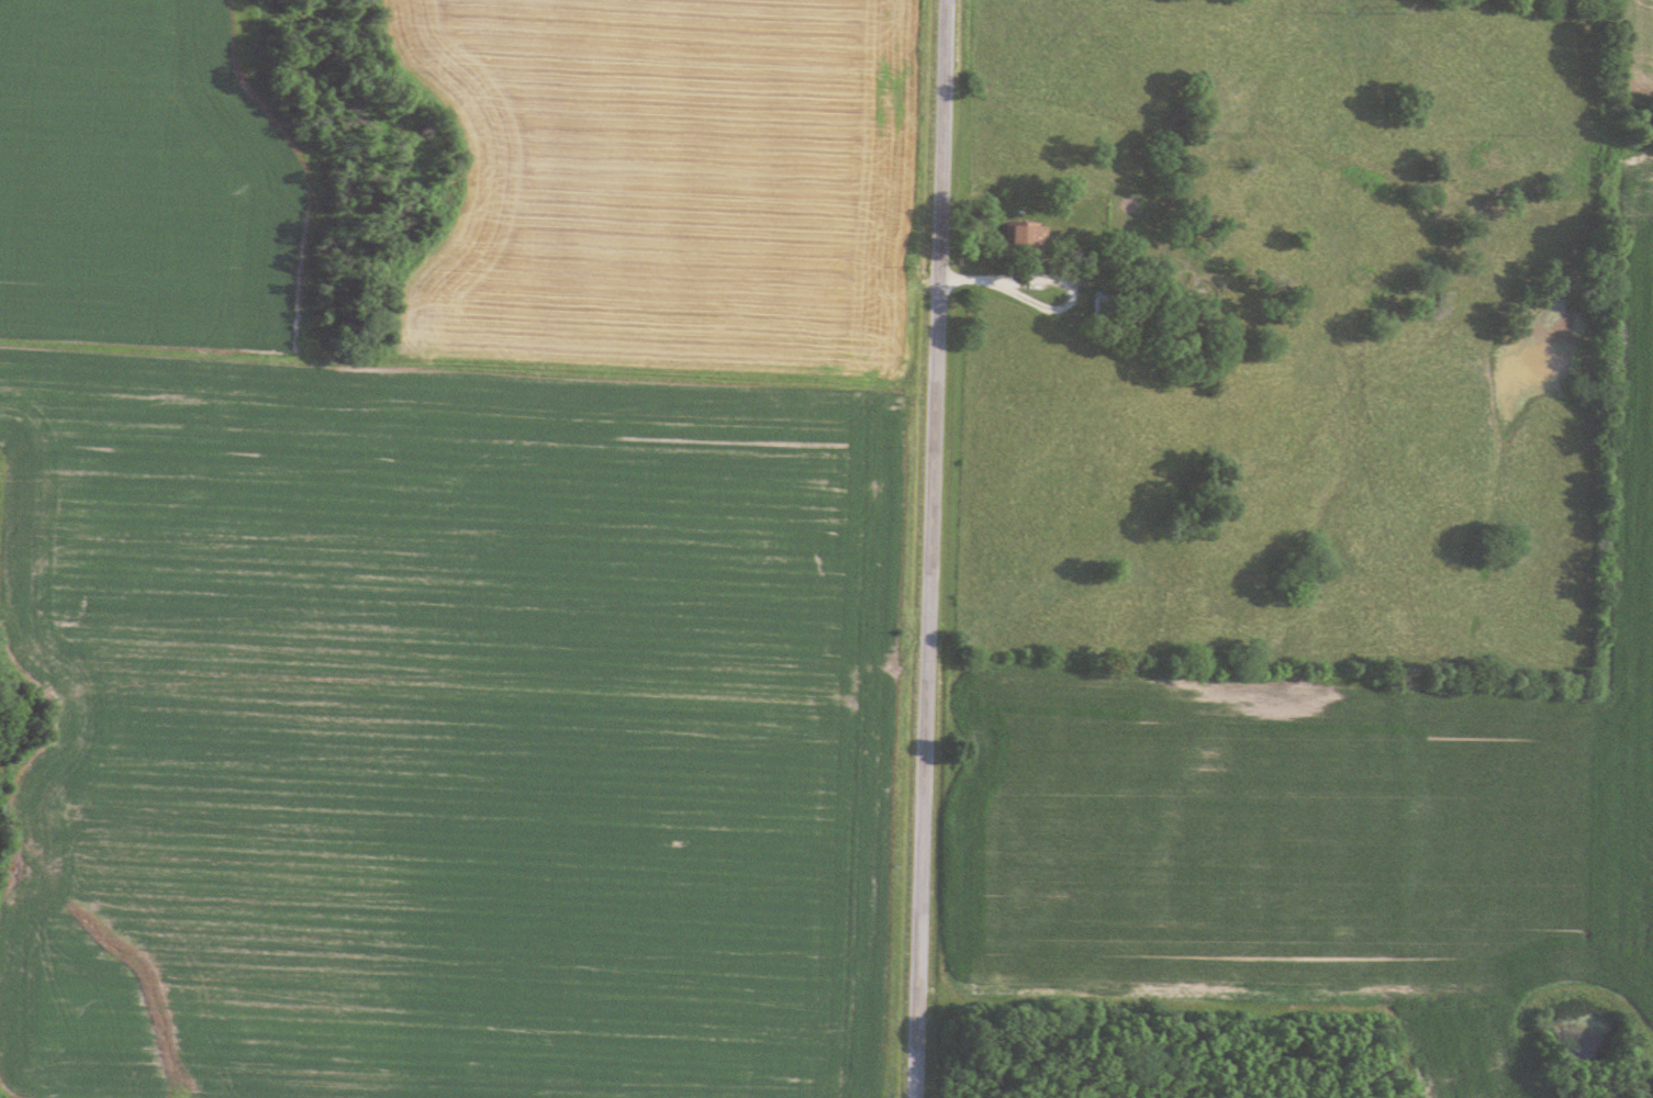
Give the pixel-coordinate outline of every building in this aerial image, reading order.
[(1007,223),(1007,248),(1048,248),(1048,223),(1007,223)] [(1108,292),(1096,292),(1096,317),(1108,317),(1108,292)]
